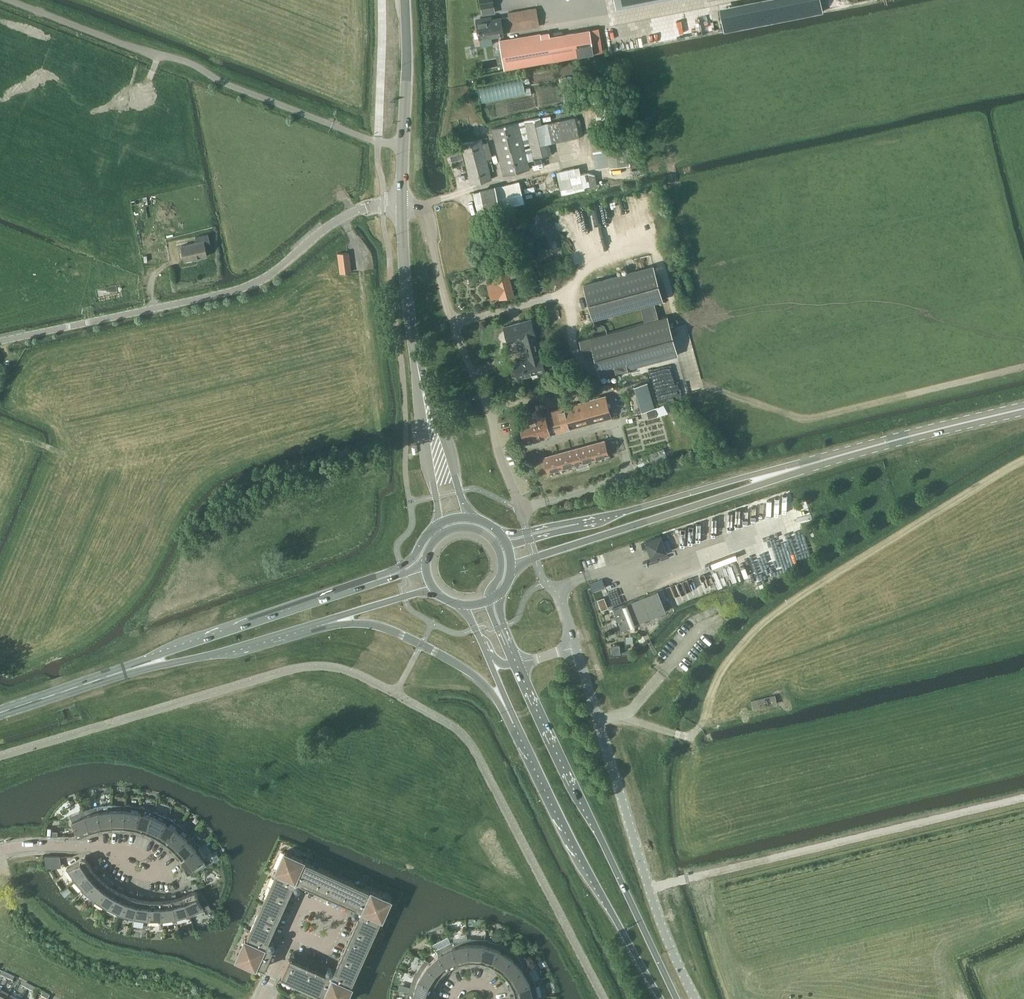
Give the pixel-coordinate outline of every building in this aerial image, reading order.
[(536,7),(508,12),(509,16),(511,26),(512,30),(526,28),(537,26),(539,26),(536,7)] [(491,15),(477,18),(480,38),(481,38),(483,45),(493,43),(492,36),(504,34),(503,28),(511,26),(509,16),(501,17),(501,16),(491,18),(491,15)] [(594,53),(590,30),(550,36),(554,60),(594,53)] [(505,68),(554,60),(550,36),(549,32),(538,34),(528,36),(500,40),(505,68)] [(540,116),(525,120),(533,157),(549,154),(546,143),(552,142),(557,141),(553,121),(547,123),(542,124),(540,116)] [(575,117),(553,121),(557,141),(584,135),(580,119),(576,120),(575,117)] [(530,168),(518,122),(492,128),(503,174),(530,168)] [(591,138),(591,144),(594,168),(608,166),(604,142),(606,142),(605,136),(603,136),(602,132),(604,131),(603,124),(591,126),(592,132),(591,132),(592,137),(591,138)] [(464,142),(461,143),(464,156),(471,184),(492,178),(490,171),(494,171),(493,164),(489,165),(487,158),(492,157),(488,142),(483,143),(482,138),(464,142)] [(449,149),(454,167),(464,164),(465,163),(464,158),(461,146),(449,149)] [(617,151),(608,152),(610,166),(610,167),(617,166),(630,164),(628,147),(616,148),(617,151)] [(579,166),(556,172),(562,194),(585,189),(584,186),(590,185),(590,187),(590,188),(597,186),(597,185),(595,173),(593,174),(587,172),(581,174),(579,166)] [(518,180),(496,186),(502,207),(523,201),(518,180)] [(135,199),(131,200),(135,220),(139,220),(135,199)] [(182,245),(185,259),(208,255),(205,243),(211,242),(209,233),(196,236),(197,242),(182,245)] [(579,340),(584,355),(593,352),(600,375),(677,354),(667,315),(659,317),(655,302),(663,300),(654,264),(583,283),(593,319),(640,306),(644,321),(579,340)] [(500,281),(491,283),(495,297),(504,294),(504,295),(504,296),(515,293),(508,269),(498,272),(500,281)] [(96,288),(98,296),(122,291),(121,284),(96,288)] [(515,373),(517,374),(518,377),(538,371),(539,373),(546,371),(542,359),(541,354),(540,355),(535,334),(536,334),(532,319),(504,326),(508,339),(507,339),(508,342),(522,338),(527,356),(521,357),(522,360),(514,362),(514,365),(513,366),(513,368),(513,370),(514,372),(515,373)] [(640,383),(649,380),(647,374),(638,377),(640,383)] [(641,411),(653,407),(646,382),(634,385),(641,411)] [(551,434),(611,417),(605,395),(519,418),(526,441),(551,434)] [(649,417),(649,418),(657,415),(655,408),(647,411),(644,412),(645,418),(649,417)] [(604,440),(558,453),(544,456),(548,472),(608,455),(604,440)] [(662,535),(645,540),(651,557),(667,551),(662,535)] [(704,594),(714,591),(711,583),(701,587),(704,594)] [(666,610),(658,589),(613,607),(622,628),(666,610)] [(620,644),(612,644),(612,653),(612,654),(616,654),(621,653),(620,644)] [(775,695),(751,701),(753,709),(777,703),(775,695)] [(124,826),(125,826),(126,804),(116,804),(115,803),(112,803),(112,804),(113,826),(120,826),(120,830),(124,830),(124,826)] [(113,826),(112,804),(101,805),(97,805),(97,806),(102,828),(108,826),(109,830),(113,830),(113,826)] [(136,828),(140,806),(130,805),(130,804),(126,804),(125,826),(131,827),(131,831),(135,832),(136,828)] [(102,828),(97,806),(87,809),(87,808),(84,809),(91,830),(98,828),(98,832),(103,831),(102,828)] [(147,831),(154,810),(144,807),(141,806),(140,806),(136,828),(142,830),(141,833),(145,835),(147,831)] [(80,835),(91,830),(84,809),(80,810),(80,811),(70,815),(80,835)] [(157,836),(167,816),(158,812),(158,811),(155,810),(154,811),(154,810),(147,831),(153,834),(151,837),(155,839),(157,836)] [(166,842),(167,842),(179,824),(171,818),(168,816),(167,816),(157,836),(163,839),(160,843),(164,845),(166,842)] [(175,849),(190,833),(182,827),(183,826),(179,824),(167,842),(172,846),(169,849),(172,852),(175,849)] [(182,858),(183,858),(200,844),(193,836),(191,833),(190,834),(190,833),(175,849),(179,854),(176,857),(179,860),(182,858)] [(200,844),(183,858),(189,867),(193,865),(195,870),(208,864),(205,858),(208,856),(202,847),(200,844)] [(293,887),(293,886),(291,885),(295,877),(285,851),(277,869),(278,869),(247,938),(246,938),(238,956),(256,964),(256,963),(265,967),(273,948),(272,946),(273,945),(274,945),(275,944),(275,943),(275,942),(274,941),(273,940),(272,940),(271,940),(270,941),(269,939),(293,887)] [(358,913),(359,915),(361,916),(364,908),(390,898),(372,890),(372,891),(303,860),(303,859),(285,851),(295,877),(291,885),(293,886),(295,885),(296,886),(296,887),(296,888),(297,888),(298,888),(299,888),(300,887),(301,886),(301,885),(300,883),(302,882),(350,903),(355,906),(356,908),(354,909),(353,909),(353,910),(353,911),(353,912),(353,913),(354,913),(355,914),(356,914),(358,913)] [(60,856),(45,856),(46,864),(47,864),(47,863),(60,863),(60,856)] [(75,881),(92,867),(86,858),(67,869),(73,878),(72,878),(74,881),(75,881)] [(84,892),(100,876),(95,871),(98,869),(96,865),(92,867),(75,881),(82,889),(81,889),(84,892)] [(92,899),(95,901),(108,883),(103,879),(106,876),(103,873),(100,876),(84,892),(92,899)] [(107,909),(118,889),(112,886),(114,883),(111,880),(108,883),(95,901),(104,907),(107,909)] [(117,914),(120,915),(128,894),(122,891),(124,888),(120,886),(118,889),(107,909),(117,913),(117,914)] [(134,919),(139,897),(132,895),(134,892),(130,890),(128,894),(120,915),(130,918),(134,919)] [(195,890),(184,895),(191,916),(195,915),(194,914),(205,910),(195,890)] [(148,921),(150,899),(143,898),(144,894),(140,893),(139,897),(134,919),(145,920),(145,921),(148,921)] [(173,898),(177,919),(187,917),(191,916),(184,895),(177,897),(176,893),(172,894),(173,898)] [(150,899),(148,921),(159,921),(159,922),(163,922),(163,921),(161,899),(155,899),(155,895),(151,895),(150,899)] [(162,899),(161,899),(163,921),(173,920),(173,921),(177,920),(177,919),(173,898),(166,899),(166,895),(161,895),(162,899)] [(341,998),(345,998),(351,985),(350,985),(381,916),(382,916),(390,898),(364,908),(361,916),(359,915),(358,916),(335,968),(333,969),(332,968),(332,967),(331,966),(330,966),(329,966),(328,966),(328,967),(327,967),(327,968),(327,969),(328,971),(326,972),(332,974),(341,998)] [(468,938),(467,938),(469,960),(476,960),(476,964),(480,965),(481,960),(485,939),(471,938),(471,937),(467,938),(468,938)] [(451,941),(458,962),(465,961),(465,965),(470,964),(469,960),(467,938),(454,941),(454,940),(451,941)] [(485,939),(481,960),(487,962),(486,966),(490,968),(492,964),(501,944),(488,940),(488,939),(485,938),(485,939)] [(439,953),(439,954),(449,967),(454,964),(456,968),(460,966),(458,962),(451,941),(439,947),(436,949),(439,953)] [(501,944),(492,964),(497,967),(495,970),(498,973),(501,970),(515,953),(504,946),(504,945),(501,944)] [(515,953),(501,970),(506,975),(502,977),(505,981),(509,978),(527,965),(518,956),(518,955),(515,953)] [(423,961),(440,975),(445,970),(447,974),(451,971),(448,967),(449,967),(439,954),(430,961),(426,958),(423,961)] [(334,998),(341,998),(332,974),(326,972),(290,956),(282,974),(325,994),(325,995),(334,998)] [(414,975),(434,984),(438,979),(441,981),(444,978),(440,975),(423,961),(416,972),(414,975)] [(527,966),(527,965),(509,978),(512,984),(508,985),(509,989),(514,988),(534,980),(528,969),(529,968),(527,965),(527,966)] [(414,992),(431,995),(433,989),(436,990),(438,987),(434,985),(434,984),(414,975),(410,988),(409,988),(409,991),(414,992)] [(534,980),(514,988),(515,995),(511,995),(512,998),(515,998),(516,998),(517,998),(538,997),(535,984),(536,984),(535,980),(535,981),(534,980)]
